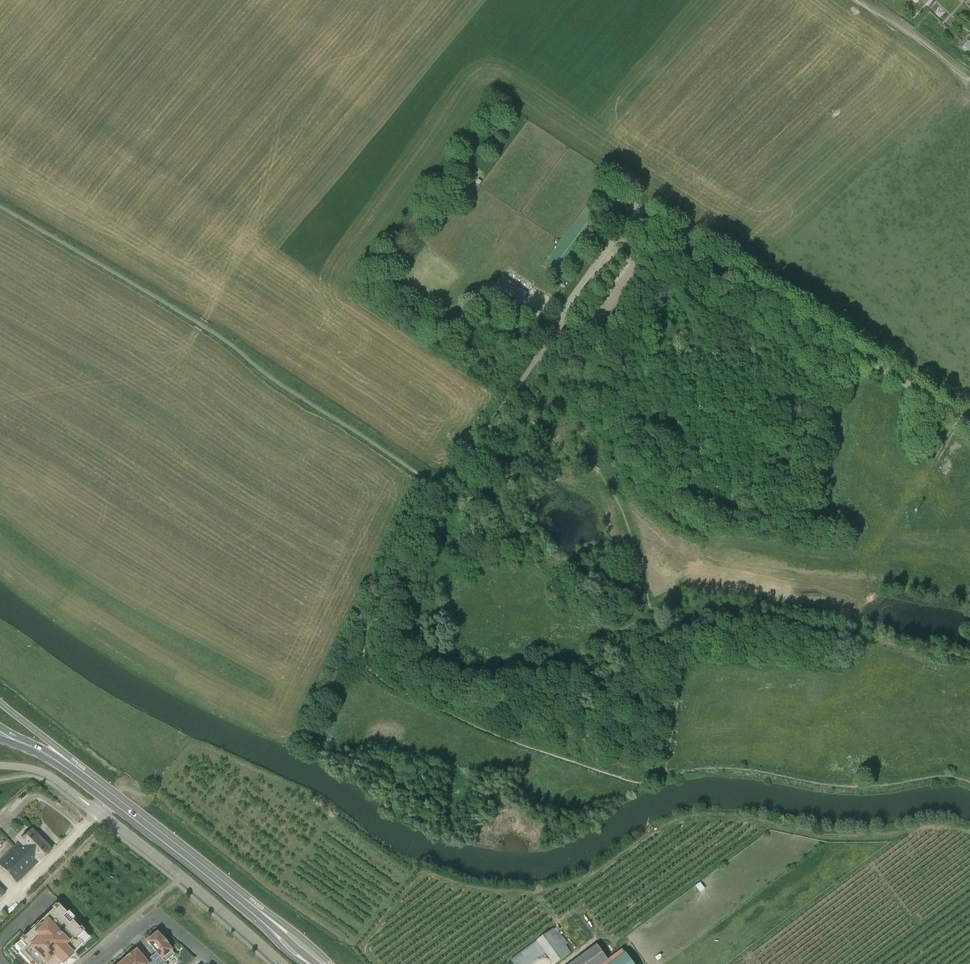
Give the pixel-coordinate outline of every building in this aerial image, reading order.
[(505,278),(498,288),(518,302),(525,292),(505,278)] [(16,882),(38,861),(39,862),(51,850),(32,830),(19,842),(21,843),(0,862),(0,866),(16,882)] [(29,963),(62,963),(89,938),(66,914),(66,913),(58,905),(13,948),(29,963)] [(556,927),(554,929),(537,941),(536,941),(511,960),(514,963),(529,963),(545,952),(554,963),(556,963),(571,953),(567,948),(570,946),(556,927)] [(151,957),(157,963),(166,963),(165,962),(174,954),(166,944),(167,944),(162,939),(157,933),(147,941),(156,953),(151,957)] [(572,963),(602,963),(608,960),(597,945),(572,963)] [(193,957),(185,949),(177,956),(184,963),(185,963),(193,957)] [(611,963),(609,963),(633,963),(622,949),(608,959),(611,963)] [(127,957),(133,963),(157,963),(151,957),(146,962),(136,950),(132,953),(127,957)]
